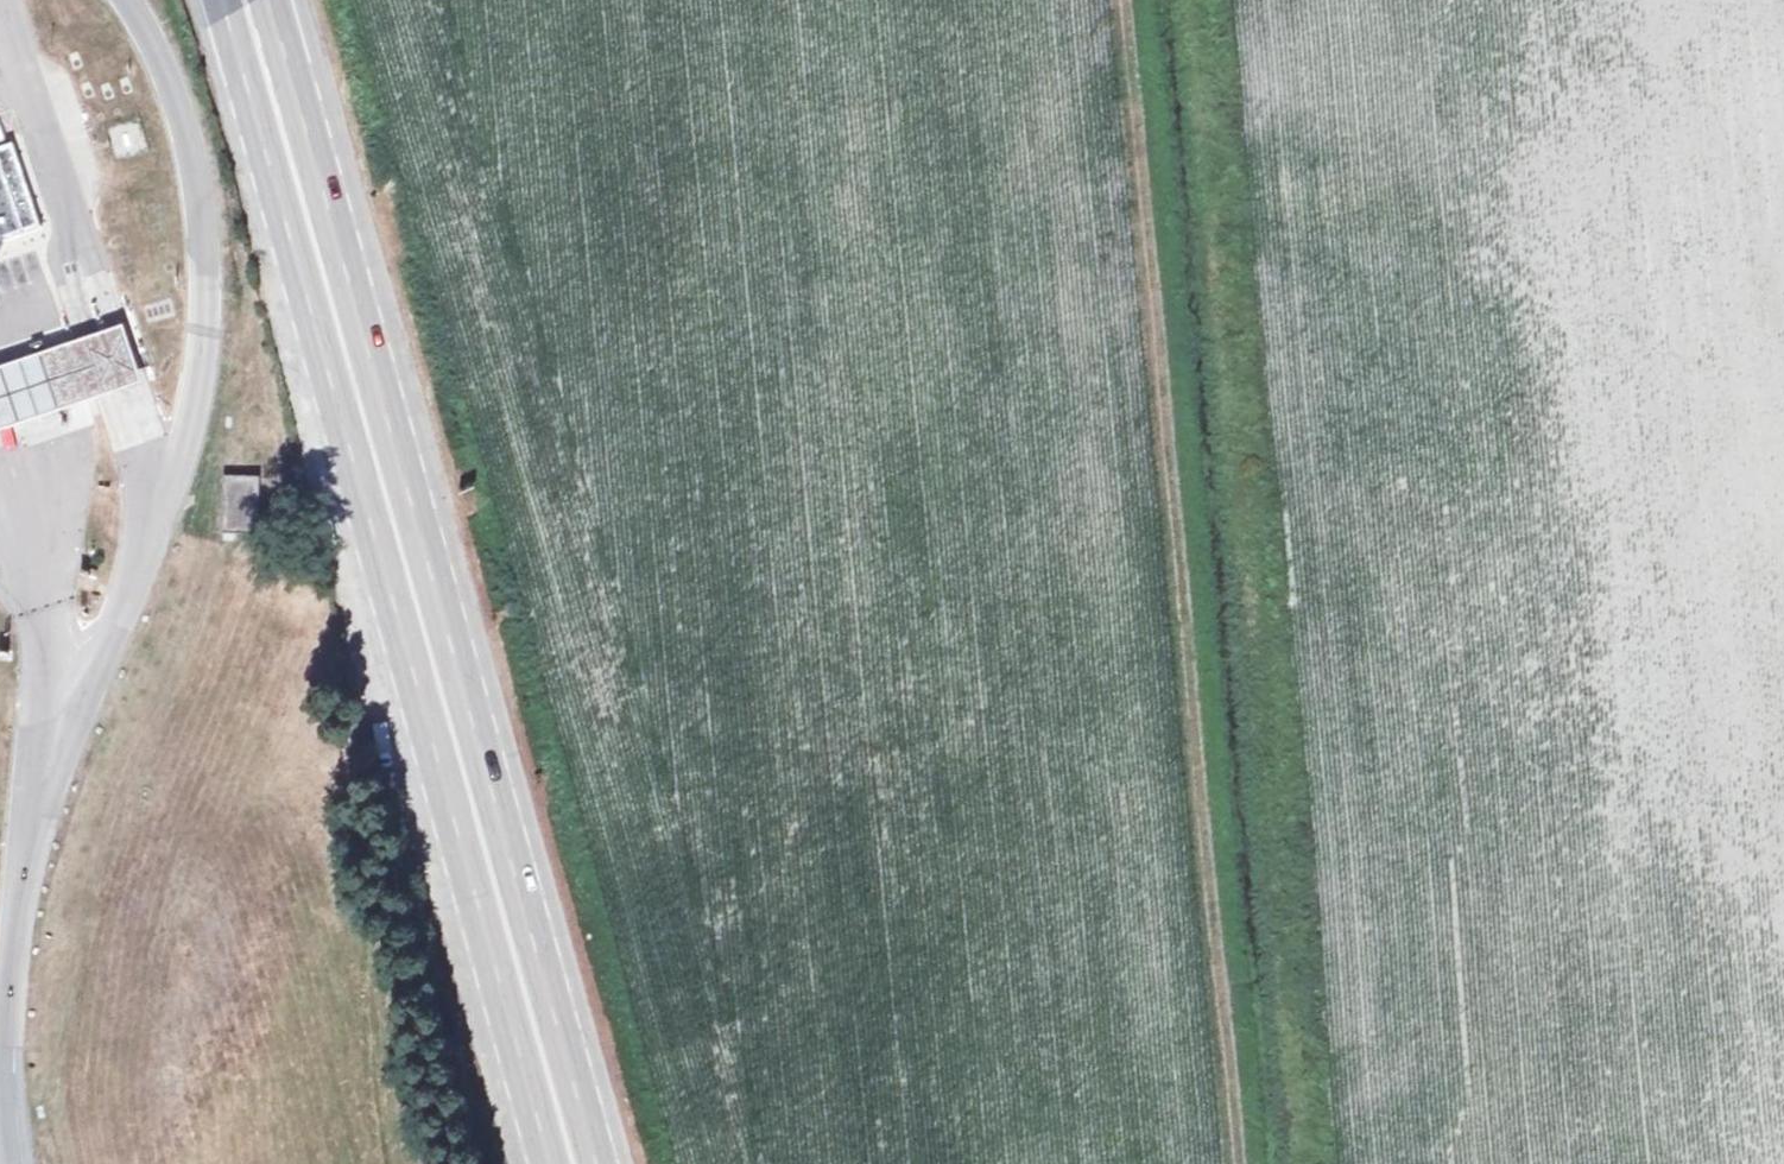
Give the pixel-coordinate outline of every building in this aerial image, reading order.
[(113,160),(147,151),(138,119),(105,128),(113,160)] [(3,242),(4,243),(42,230),(13,145),(8,147),(0,149),(0,243),(3,242)] [(135,380),(116,325),(101,330),(1,363),(0,363),(0,426),(20,419),(119,386),(135,380)] [(258,535),(260,479),(224,478),(223,534),(258,535)]
